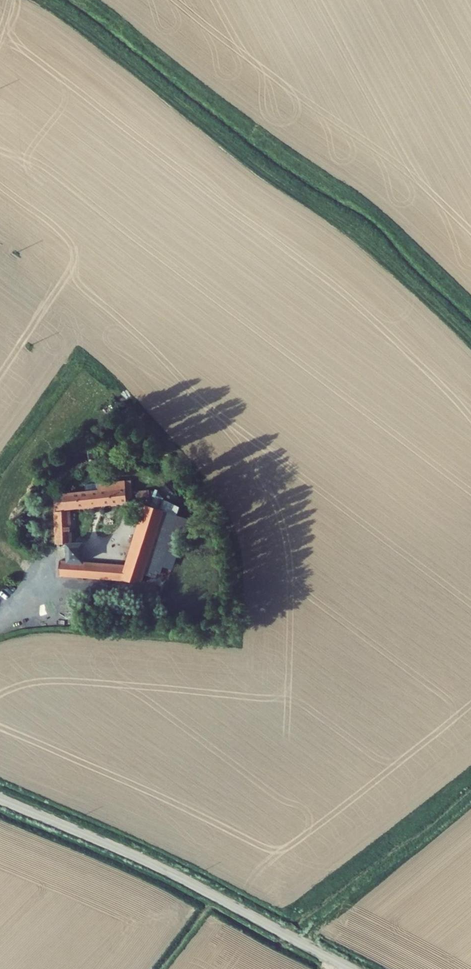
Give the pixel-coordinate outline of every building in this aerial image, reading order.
[(54,492),(55,507),(118,500),(117,490),(122,489),(122,482),(116,482),(115,478),(89,481),(90,488),(54,492)] [(50,560),(51,572),(69,573),(133,579),(155,508),(137,503),(122,552),(118,552),(114,565),(50,560)] [(47,512),(49,545),(64,544),(60,511),(47,512)]
